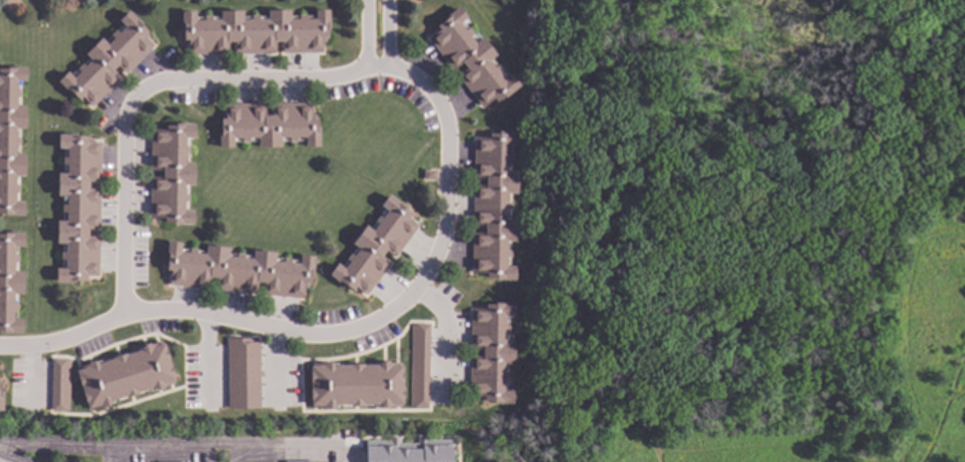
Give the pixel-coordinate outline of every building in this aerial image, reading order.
[(465,18),(461,22),(471,33),(470,35),(476,41),(480,38),(494,55),(490,59),(495,65),(496,65),(506,78),(509,75),(519,86),(504,98),(503,96),(496,102),(492,98),(482,107),(456,76),(465,68),(460,62),(453,68),(427,38),(439,29),(436,26),(443,20),(442,19),(456,6),(465,18)] [(328,29),(326,29),(326,38),(322,38),(322,53),(282,53),(282,42),(274,42),(274,54),(234,54),(234,43),(227,43),(227,55),(187,55),(187,40),(182,40),(182,31),(180,31),(180,12),(194,12),(194,15),(219,15),(219,11),(241,11),(241,15),(267,15),(267,10),(288,10),(289,15),(314,15),(314,10),(328,10),(328,29)] [(141,24),(139,25),(146,32),(142,35),(153,46),(125,73),(117,65),(111,71),(119,79),(90,107),(81,97),(78,100),(72,94),(70,96),(56,81),(66,72),(70,75),(88,58),(84,53),(100,38),(103,42),(121,25),(117,21),(128,11),(141,24)] [(22,214),(0,214),(0,70),(5,70),(5,67),(25,67),(25,81),(18,81),(19,97),(18,97),(18,107),(24,107),(24,129),(18,129),(19,145),(17,145),(17,154),(23,154),(23,176),(17,176),(17,186),(18,186),(18,192),(16,192),(16,202),(22,202),(22,214)] [(311,114),(315,114),(315,118),(316,118),(316,127),(318,127),(318,147),(304,147),(304,140),(279,141),(279,147),(257,147),(257,140),(232,141),(232,147),(218,147),(217,127),(220,127),(220,119),(221,119),(221,114),(224,114),(224,104),(264,104),(264,116),(271,116),(271,103),(311,103),(311,114)] [(193,138),(187,138),(187,163),(193,163),(192,186),(186,186),(186,211),(192,211),(192,223),(163,223),(163,217),(149,217),(149,177),(161,177),(161,170),(149,169),(150,130),(160,130),(161,127),(164,127),(165,125),(174,126),(174,123),(193,124),(193,138)] [(517,132),(516,146),(510,146),(508,171),(515,172),(514,194),(509,194),(508,219),(514,219),(513,242),(508,241),(506,266),(513,266),(512,280),(485,278),(485,274),(470,273),(473,232),(483,233),(483,226),(471,225),(474,185),(484,186),(485,178),(472,177),(475,138),(484,138),(485,134),(488,134),(488,133),(497,134),(497,131),(517,132)] [(76,137),(88,137),(88,142),(100,142),(99,182),(88,181),(87,188),(99,188),(99,229),(86,229),(86,238),(98,238),(98,277),(83,277),(83,281),(55,281),(55,268),(60,269),(61,243),(55,243),(56,221),(61,221),(62,195),(56,195),(56,174),(61,174),(62,148),(57,148),(58,134),(76,134),(76,137)] [(435,180),(422,180),(422,170),(435,170),(435,180)] [(401,204),(401,205),(410,212),(407,216),(418,225),(394,257),(385,250),(380,256),(390,263),(366,295),(354,287),(351,291),(344,285),(343,286),(327,274),(336,263),(343,268),(348,261),(345,259),(349,254),(352,256),(357,249),(351,244),(364,226),(371,231),(376,224),(373,221),(377,215),(381,218),(386,211),(379,205),(388,194),(401,204)] [(1,331),(0,331),(0,234),(4,234),(4,232),(22,232),(22,246),(16,246),(16,255),(17,255),(17,262),(16,262),(15,271),(22,271),(22,294),(15,294),(15,303),(17,303),(17,310),(15,310),(15,319),(21,319),(21,333),(1,333),(1,331)] [(180,243),(179,248),(187,250),(188,248),(196,249),(195,250),(205,251),(205,246),(227,248),(227,253),(235,254),(235,253),(243,253),(243,255),(251,256),(252,250),(274,252),(274,259),(282,259),(282,257),(290,258),(290,261),(298,261),(299,255),(313,256),(311,275),(309,275),(307,288),(303,288),(302,299),(262,295),(264,282),(256,282),(255,294),(215,290),(216,278),(209,277),(208,289),(168,285),(169,274),(166,273),(166,270),(165,270),(166,261),(164,261),(166,241),(180,243)] [(513,317),(506,317),(506,325),(508,325),(508,333),(506,333),(506,342),(511,342),(511,366),(506,366),(505,373),(507,373),(507,381),(505,381),(505,389),(511,389),(511,403),(491,403),(491,401),(482,401),(482,400),(479,400),(479,396),(468,396),(468,356),(481,356),(481,349),(469,349),(469,308),(481,309),(481,304),(485,304),(485,303),(493,304),(493,303),(513,303),(513,317)] [(427,407),(409,406),(410,324),(428,324),(427,407)] [(251,342),(258,342),(259,409),(227,409),(226,338),(251,338),(251,342)] [(161,344),(163,343),(175,381),(162,385),(163,388),(154,391),(153,388),(136,393),(136,394),(108,402),(109,406),(100,409),(100,407),(87,411),(75,370),(76,370),(75,368),(86,364),(86,362),(93,360),(93,362),(95,361),(96,363),(112,358),(112,357),(124,353),(125,355),(140,350),(139,347),(142,346),(141,345),(148,343),(149,344),(160,341),(161,344)] [(69,360),(68,411),(50,410),(51,359),(69,360)] [(387,362),(398,362),(398,365),(401,365),(401,404),(400,404),(400,407),(388,407),(388,408),(381,408),(381,407),(379,407),(379,405),(362,405),(362,406),(332,406),(332,407),(330,407),(330,409),(323,409),(322,408),(309,408),(309,366),(310,366),(310,363),(322,363),(322,361),(329,361),(329,363),(332,363),(332,365),(348,365),(348,364),(362,364),(362,365),(378,365),(378,362),(381,362),(381,361),(387,361),(387,362)] [(451,441),(451,461),(363,461),(363,441),(387,441),(387,437),(397,437),(397,444),(416,444),(416,437),(425,437),(425,440),(451,441)]
